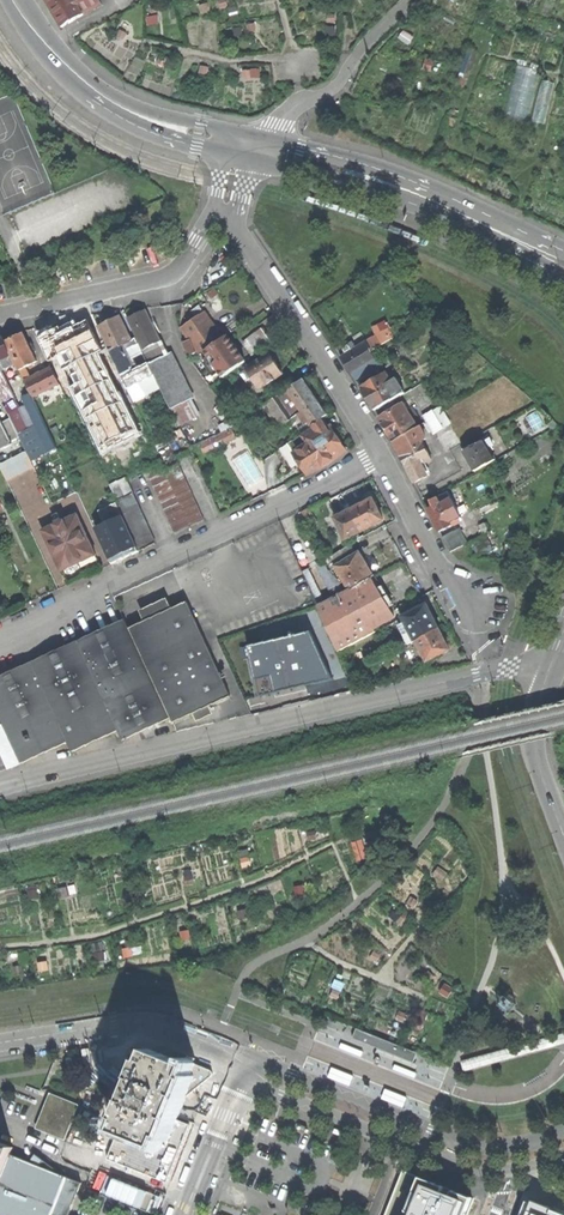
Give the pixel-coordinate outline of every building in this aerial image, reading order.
[(101,3),(100,0),(46,0),(56,16),(62,26),(101,3)] [(505,116),(527,122),(541,70),(520,64),(505,116)] [(422,84),(438,89),(441,77),(425,72),(422,84)] [(534,122),(550,124),(556,81),(540,79),(534,122)] [(143,349),(161,340),(146,309),(140,312),(128,318),(143,349)] [(192,337),(197,350),(200,353),(205,350),(223,337),(218,329),(205,311),(182,327),(190,339),(192,337)] [(135,345),(139,343),(136,337),(132,339),(120,315),(109,320),(98,325),(128,386),(149,376),(144,364),(134,368),(133,366),(137,364),(129,347),(134,344),(135,345)] [(47,356),(90,337),(80,317),(64,325),(38,336),(47,356)] [(253,355),(273,342),(262,327),(243,340),(253,355)] [(32,396),(59,383),(51,367),(33,376),(27,365),(37,360),(23,332),(15,336),(5,341),(12,354),(27,386),(29,389),(30,392),(32,396)] [(205,350),(209,355),(220,372),(223,376),(246,361),(238,350),(228,334),(223,337),(205,350)] [(12,354),(5,341),(2,335),(0,336),(0,360),(12,354)] [(192,337),(190,339),(183,342),(189,356),(197,350),(192,337)] [(353,349),(347,353),(342,356),(347,364),(353,373),(376,359),(366,342),(353,349)] [(343,347),(347,353),(353,349),(349,343),(343,347)] [(171,408),(192,398),(170,352),(149,362),(171,408)] [(247,368),(248,369),(253,377),(260,388),(268,383),(268,384),(275,379),(275,378),(283,373),(277,364),(270,353),(247,368)] [(220,372),(209,355),(203,359),(214,376),(220,372)] [(83,371),(80,365),(57,377),(60,382),(83,371)] [(32,396),(30,392),(21,397),(25,405),(20,407),(16,400),(17,400),(1,368),(0,368),(0,397),(26,450),(31,460),(57,447),(32,396)] [(253,377),(248,369),(242,373),(247,381),(253,377)] [(376,410),(406,392),(397,378),(391,381),(386,372),(362,386),(368,398),(376,410)] [(303,379),(288,389),(303,411),(312,425),(327,415),(316,397),(303,379)] [(292,418),(303,411),(288,389),(277,396),(292,418)] [(292,418),(277,396),(265,405),(279,427),(292,418)] [(387,428),(394,441),(418,427),(403,403),(381,417),(387,428)] [(425,417),(435,433),(437,431),(448,451),(461,444),(451,423),(441,407),(425,417)] [(15,443),(3,418),(0,419),(0,446),(1,449),(15,443)] [(309,474),(320,469),(348,450),(336,433),(332,426),(320,433),(315,425),(312,426),(312,428),(288,443),(309,474)] [(417,482),(428,476),(422,464),(432,459),(423,440),(426,438),(420,426),(418,427),(394,441),(405,460),(417,482)] [(207,451),(240,437),(236,428),(203,442),(207,451)] [(535,439),(543,451),(559,440),(552,429),(535,439)] [(469,468),(472,472),(493,461),(480,442),(460,454),(469,468)] [(31,460),(26,450),(0,463),(0,465),(7,480),(34,466),(31,460)] [(174,533),(204,519),(178,462),(163,469),(161,464),(146,471),(174,533)] [(140,549),(156,542),(126,477),(111,484),(140,549)] [(339,527),(344,539),(384,518),(378,507),(374,498),(336,517),(341,526),(339,527)] [(440,530),(451,525),(450,522),(460,517),(451,498),(441,504),(438,498),(432,501),(435,506),(429,509),(435,519),(440,530)] [(311,525),(318,521),(310,506),(302,511),(311,525)] [(53,514),(57,523),(63,520),(59,511),(53,514)] [(78,513),(63,520),(57,523),(43,529),(61,570),(80,562),(96,554),(78,513)] [(451,552),(468,543),(460,528),(443,536),(451,552)] [(396,621),(400,616),(399,615),(396,617),(359,557),(351,543),(326,558),(332,569),(337,566),(351,590),(334,598),(319,606),(339,652),(396,621)] [(140,610),(145,621),(173,608),(168,597),(153,604),(140,610)] [(145,621),(129,628),(171,718),(173,722),(194,712),(210,704),(231,695),(187,601),(173,608),(145,621)] [(416,640),(417,640),(440,628),(431,612),(427,604),(418,608),(416,604),(408,608),(411,612),(405,615),(404,618),(416,640)] [(79,640),(119,730),(124,740),(171,718),(129,628),(125,619),(101,631),(79,640)] [(247,643),(258,694),(332,677),(311,627),(247,643)] [(427,660),(450,649),(446,640),(440,628),(417,640),(427,660)] [(51,653),(32,661),(68,741),(73,751),(119,730),(79,640),(51,653)] [(32,661),(12,671),(0,676),(0,713),(23,763),(42,753),(68,741),(32,661)] [(214,713),(210,704),(194,712),(198,721),(214,713)] [(353,1038),(415,1063),(419,1053),(357,1029),(353,1038)] [(461,1061),(464,1072),(563,1044),(563,1032),(461,1061)] [(343,1045),(342,1047),(364,1056),(366,1051),(363,1050),(347,1043),(344,1042),(343,1045)] [(121,1120),(116,1131),(153,1147),(158,1136),(162,1138),(174,1109),(186,1080),(183,1079),(188,1067),(147,1050),(143,1061),(140,1060),(115,1118),(121,1120)] [(395,1066),(394,1068),(416,1077),(418,1072),(415,1071),(399,1065),(396,1063),(395,1066)] [(355,1080),(356,1077),(334,1069),(332,1073),(335,1074),(351,1081),(354,1082),(355,1080)] [(331,1076),(330,1078),(352,1087),(354,1082),(351,1081),(335,1075),(332,1073),(331,1076)] [(407,1101),(408,1099),(387,1090),(385,1094),(387,1095),(404,1102),(406,1103),(407,1101)] [(34,1129),(61,1140),(75,1106),(47,1095),(34,1129)] [(384,1097),(383,1099),(404,1108),(406,1104),(404,1103),(387,1096),(384,1095),(384,1097)] [(347,1137),(348,1135),(336,1130),(334,1135),(343,1138),(346,1139),(347,1137)] [(7,1157),(10,1149),(0,1146),(0,1176),(7,1157)] [(68,1214),(79,1184),(7,1157),(0,1176),(0,1214),(67,1214),(68,1214)] [(385,1214),(405,1214),(420,1176),(404,1169),(385,1214)] [(420,1176),(405,1214),(468,1214),(474,1197),(420,1176)] [(531,1193),(529,1197),(524,1195),(519,1208),(523,1210),(521,1214),(563,1214),(563,1206),(531,1193)]
